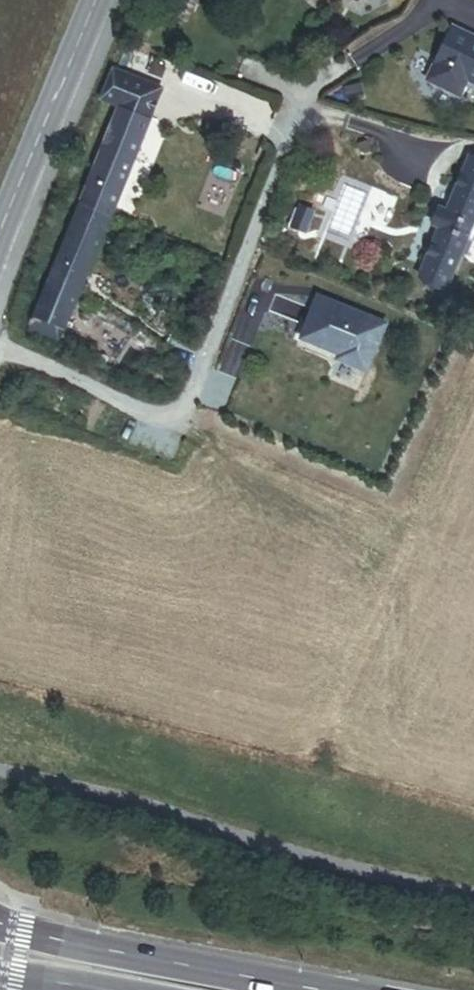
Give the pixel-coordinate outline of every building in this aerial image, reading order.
[(452,27),(427,79),(459,95),(467,79),(473,82),(473,37),(452,27)] [(150,121),(163,90),(113,69),(100,100),(121,109),(150,121)] [(80,208),(110,220),(150,121),(121,109),(80,208)] [(471,158),(448,212),(441,209),(435,222),(442,225),(419,279),(448,291),(471,237),(473,238),(473,159),(471,158)] [(29,331),(59,344),(110,220),(80,208),(29,331)] [(311,216),(299,211),(290,232),(302,237),(311,216)] [(385,324),(318,296),(300,338),(339,353),(337,358),(366,370),(385,324)]
